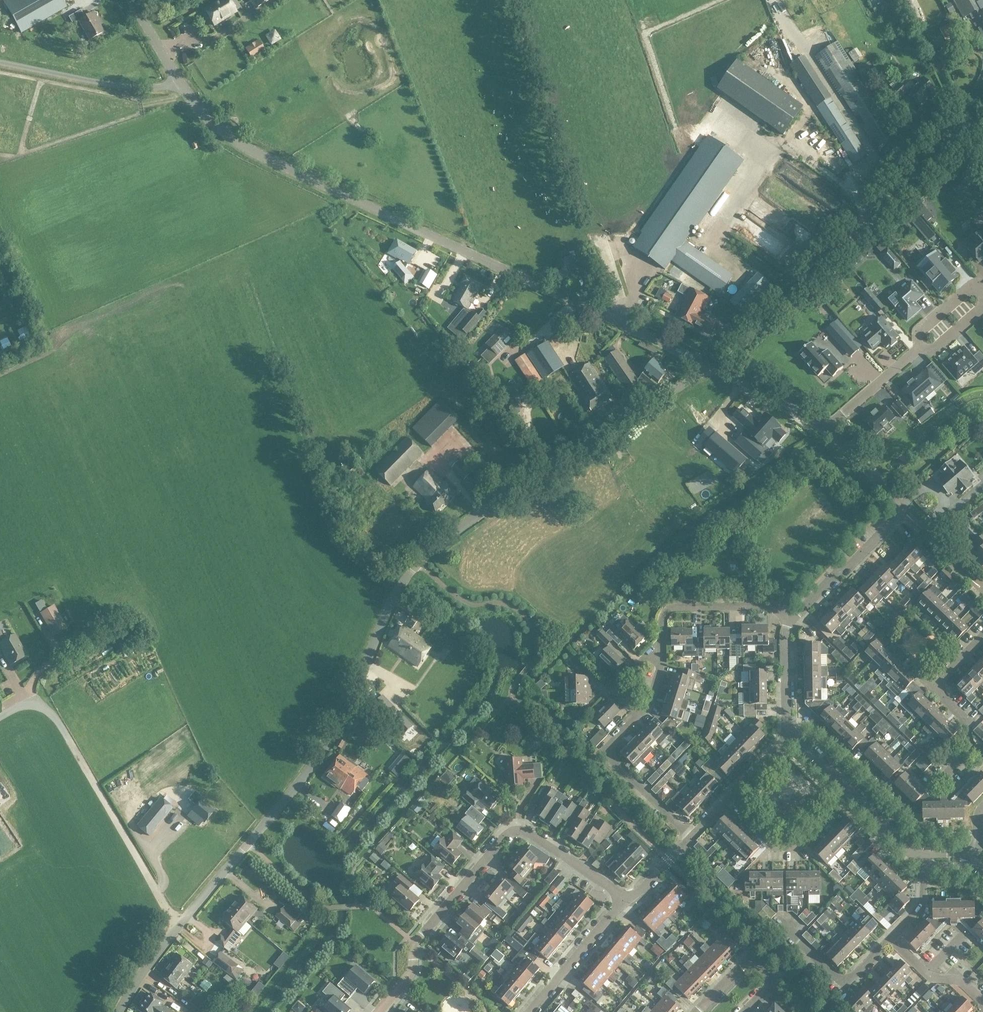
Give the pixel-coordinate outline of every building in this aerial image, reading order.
[(67,7),(63,0),(6,0),(3,2),(21,33),(67,7)] [(228,0),(219,0),(216,2),(217,3),(204,10),(205,12),(204,15),(207,19),(209,19),(213,26),(235,12),(228,0)] [(964,18),(970,15),(980,9),(975,1),(975,0),(954,0),(964,18)] [(980,9),(970,15),(972,19),(974,18),(981,29),(979,30),(982,36),(982,14),(982,13),(980,9)] [(73,25),(79,21),(89,40),(103,32),(97,22),(99,21),(94,13),(85,18),(80,10),(69,17),(73,25)] [(943,20),(937,25),(941,29),(947,24),(943,20)] [(957,35),(951,24),(940,30),(946,41),(957,35)] [(258,40),(246,47),(251,56),(263,49),(258,40)] [(876,149),(898,135),(897,133),(901,130),(893,116),(888,119),(838,41),(816,56),(876,149)] [(846,47),(849,56),(856,54),(852,44),(846,47)] [(800,77),(816,106),(816,107),(853,164),(868,155),(812,69),(805,57),(792,64),(800,77)] [(785,135),(805,107),(739,60),(719,88),(785,135)] [(898,102),(908,92),(899,83),(889,93),(898,102)] [(672,260),(685,242),(743,159),(711,136),(633,246),(665,269),(672,260)] [(921,202),(919,200),(913,205),(915,207),(920,213),(926,208),(921,202)] [(802,203),(798,213),(807,217),(811,208),(802,203)] [(716,208),(701,220),(720,246),(736,234),(716,208)] [(784,215),(779,222),(798,233),(802,227),(784,215)] [(922,234),(929,228),(922,220),(915,226),(922,234)] [(967,248),(979,262),(982,259),(982,232),(980,229),(975,234),(974,233),(973,234),(973,235),(968,240),(971,244),(967,248)] [(406,269),(409,264),(410,265),(417,252),(396,240),(389,254),(397,259),(397,258),(404,261),(402,263),(401,263),(394,269),(406,284),(414,278),(406,269)] [(672,260),(720,294),(733,276),(685,242),(672,260)] [(893,255),(888,249),(881,255),(886,261),(893,255)] [(567,257),(572,270),(579,268),(575,254),(567,257)] [(851,261),(854,265),(863,258),(860,254),(851,261)] [(920,270),(940,293),(952,281),(950,278),(956,272),(946,260),(944,262),(938,255),(920,270)] [(429,288),(437,274),(428,269),(420,283),(429,288)] [(835,276),(839,281),(844,277),(840,272),(835,276)] [(730,302),(744,316),(772,288),(758,274),(730,302)] [(452,300),(462,306),(476,282),(466,276),(452,300)] [(476,282),(462,306),(468,310),(482,285),(476,282)] [(896,295),(896,294),(895,295),(899,299),(893,305),(894,307),(895,308),(896,308),(907,321),(918,311),(912,305),(923,295),(911,282),(896,295)] [(710,314),(704,311),(710,299),(689,288),(675,315),(696,326),(696,325),(710,333),(716,323),(708,319),(710,314)] [(662,299),(669,303),(672,297),(665,293),(666,292),(661,289),(655,299),(660,302),(662,299)] [(878,313),(884,307),(868,289),(861,294),(878,313)] [(549,312),(554,317),(558,314),(553,308),(549,312)] [(462,341),(481,319),(472,311),(460,326),(455,322),(449,330),(462,341)] [(881,317),(860,336),(872,350),(882,342),(887,348),(890,345),(891,347),(897,342),(895,340),(899,337),(881,317)] [(28,322),(18,327),(22,335),(32,331),(28,322)] [(844,331),(847,335),(856,328),(853,324),(844,331)] [(507,336),(499,329),(484,347),(496,358),(504,349),(499,345),(507,336)] [(851,342),(842,331),(834,339),(843,349),(851,342)] [(547,343),(529,355),(545,379),(563,367),(547,343)] [(811,343),(798,354),(806,363),(805,364),(810,369),(810,368),(818,376),(826,369),(833,377),(843,368),(827,350),(822,355),(811,343)] [(856,347),(843,357),(853,370),(866,359),(856,347)] [(973,358),(964,347),(943,365),(957,381),(977,363),(982,369),(982,368),(982,356),(979,352),(973,358)] [(628,392),(641,383),(638,381),(618,351),(606,359),(628,392)] [(543,380),(525,354),(515,361),(532,387),(543,380)] [(645,373),(638,381),(641,383),(650,391),(657,383),(658,383),(668,371),(654,359),(644,372),(645,373)] [(612,398),(590,363),(570,376),(592,411),(612,398)] [(909,386),(901,392),(912,405),(920,398),(921,400),(946,379),(937,369),(925,379),(921,375),(913,381),(908,385),(909,386)] [(460,419),(441,400),(412,428),(431,447),(460,419)] [(899,401),(892,407),(902,418),(909,412),(899,401)] [(512,418),(520,413),(519,403),(509,402),(505,411),(512,418)] [(877,434),(894,418),(884,406),(877,412),(876,411),(871,415),(872,416),(865,422),(877,434)] [(931,407),(926,412),(930,416),(935,412),(931,407)] [(766,448),(764,446),(772,436),(779,442),(786,435),(779,429),(780,428),(764,414),(757,422),(742,409),(734,418),(748,430),(737,442),(757,460),(766,448)] [(920,424),(925,420),(921,415),(916,420),(920,424)] [(697,440),(736,474),(747,461),(709,427),(697,440)] [(391,486),(423,453),(407,437),(397,447),(399,450),(395,454),(392,452),(374,470),(391,486)] [(443,458),(446,462),(455,456),(451,452),(443,458)] [(459,461),(451,468),(464,481),(471,473),(459,461)] [(955,469),(950,463),(941,471),(945,475),(939,480),(953,495),(958,490),(962,495),(972,486),(967,479),(972,475),(962,463),(955,469)] [(456,493),(447,484),(445,485),(430,471),(414,487),(427,500),(425,503),(436,513),(456,493)] [(982,535),(982,534),(968,520),(967,520),(963,516),(955,525),(962,531),(963,530),(976,542),(979,539),(982,535)] [(901,551),(903,553),(914,564),(922,556),(927,560),(931,555),(921,545),(917,550),(911,545),(909,543),(901,551)] [(906,572),(910,568),(916,574),(920,570),(914,564),(903,553),(895,561),(906,572)] [(895,561),(887,569),(899,580),(905,587),(909,582),(903,576),(906,572),(895,561)] [(875,574),(892,591),(897,586),(895,585),(899,580),(887,569),(884,565),(875,574)] [(931,580),(939,572),(934,568),(927,575),(931,580)] [(875,574),(867,582),(883,598),(884,599),(892,591),(875,574)] [(920,586),(924,590),(933,581),(928,577),(920,586)] [(870,602),(875,597),(880,601),(883,598),(867,582),(859,591),(870,602)] [(941,593),(933,585),(917,602),(925,610),(937,598),(941,593)] [(850,588),(842,597),(861,615),(866,610),(860,604),(863,601),(850,588)] [(630,593),(632,599),(640,596),(638,591),(630,593)] [(654,610),(664,608),(662,597),(652,598),(654,610)] [(834,604),(851,621),(856,616),(858,618),(861,615),(842,597),(834,604)] [(945,605),(937,598),(925,610),(932,618),(945,605)] [(46,607),(42,600),(36,603),(40,611),(46,607)] [(826,613),(828,614),(844,630),(852,622),(851,621),(834,604),(826,613)] [(945,605),(932,618),(940,625),(953,613),(945,605)] [(979,618),(982,615),(982,613),(975,605),(970,610),(979,618)] [(45,620),(53,633),(65,626),(53,606),(43,612),(47,619),(45,620)] [(960,620),(953,613),(940,625),(948,633),(960,620)] [(831,634),(835,629),(842,636),(846,631),(844,630),(828,614),(820,623),(831,634)] [(413,628),(417,622),(410,617),(405,623),(413,628)] [(956,640),(968,628),(960,620),(948,633),(956,640)] [(628,621),(616,633),(609,625),(604,630),(607,633),(606,634),(613,640),(618,646),(624,640),(634,649),(645,638),(628,621)] [(742,627),(742,639),(742,643),(735,643),(736,657),(743,657),(743,653),(745,653),(748,648),(748,646),(755,646),(755,627),(755,624),(742,624),(742,627)] [(704,643),(698,643),(698,656),(704,656),(704,650),(717,650),(717,630),(717,625),(716,625),(716,626),(710,626),(710,627),(704,627),(704,643)] [(389,646),(418,667),(432,646),(403,626),(389,646)] [(767,626),(755,627),(755,646),(763,646),(763,653),(774,653),(774,644),(767,644),(767,626)] [(863,631),(863,632),(870,639),(874,635),(870,632),(869,632),(863,627),(861,629),(863,631)] [(613,640),(606,634),(601,629),(596,634),(607,646),(613,640)] [(672,646),(682,646),(682,651),(680,653),(680,656),(698,656),(698,643),(692,643),(692,630),(681,631),(681,630),(672,630),(672,646)] [(729,630),(717,630),(717,650),(730,650),(730,657),(736,657),(735,643),(729,643),(729,630)] [(870,639),(863,632),(860,635),(863,638),(862,639),(867,643),(870,639)] [(0,633),(0,646),(11,664),(26,655),(14,634),(4,641),(2,637),(0,633)] [(452,648),(456,642),(449,637),(445,642),(452,648)] [(872,661),(884,648),(876,640),(864,653),(872,661)] [(804,656),(820,656),(820,644),(804,644),(804,656)] [(599,657),(614,672),(624,662),(609,647),(599,657)] [(846,647),(841,652),(850,660),(855,656),(846,647)] [(872,661),(880,668),(892,656),(884,648),(872,661)] [(830,655),(839,663),(843,659),(835,650),(830,655)] [(584,666),(574,656),(569,661),(579,671),(584,666)] [(820,656),(804,656),(804,667),(820,667),(820,656)] [(880,676),(884,679),(900,663),(892,656),(880,668),(875,673),(879,677),(880,676)] [(847,662),(843,659),(839,663),(843,667),(847,662)] [(982,681),(982,665),(980,662),(972,670),(982,681)] [(900,663),(884,679),(888,683),(885,686),(889,690),(889,689),(895,683),(907,671),(900,663)] [(749,672),(749,683),(766,683),(766,672),(756,672),(756,666),(743,666),(744,672),(749,672)] [(820,667),(804,667),(804,678),(820,678),(820,667)] [(673,673),(669,684),(686,689),(692,691),(695,680),(703,683),(705,677),(682,670),(680,675),(673,673)] [(964,678),(976,690),(979,686),(982,690),(982,682),(982,681),(972,670),(964,678)] [(895,700),(899,704),(909,694),(904,690),(915,679),(907,671),(895,683),(889,689),(897,697),(895,700)] [(846,679),(850,683),(855,678),(851,674),(846,679)] [(976,690),(964,678),(961,676),(953,684),(967,698),(966,699),(971,704),(976,698),(971,694),(976,690)] [(565,691),(590,691),(590,685),(587,685),(587,678),(565,678),(565,691)] [(820,678),(804,678),(804,690),(821,690),(826,690),(826,678),(820,678)] [(850,683),(854,687),(858,690),(864,684),(863,682),(861,684),(855,678),(850,683)] [(858,690),(866,698),(870,693),(874,689),(871,686),(870,687),(867,685),(870,683),(868,681),(866,683),(865,683),(864,684),(858,690)] [(749,688),(749,694),(766,694),(766,683),(749,683),(741,683),(741,689),(749,688)] [(683,700),(686,689),(669,684),(666,694),(683,700)] [(846,691),(850,687),(848,684),(842,690),(844,693),(846,691)] [(821,690),(804,690),(804,702),(805,702),(805,705),(814,714),(820,709),(827,701),(821,701),(821,690)] [(590,691),(565,691),(566,704),(587,704),(587,696),(590,696),(590,691)] [(870,693),(866,698),(873,706),(877,702),(878,701),(870,693)] [(909,694),(899,704),(911,716),(927,701),(919,693),(913,699),(909,694)] [(666,694),(663,705),(679,710),(680,710),(683,700),(666,694)] [(744,705),(743,705),(743,711),(756,711),(756,704),(766,704),(766,694),(749,694),(744,694),(744,705)] [(858,703),(862,707),(866,702),(858,695),(855,699),(858,703)] [(818,718),(827,726),(842,710),(839,707),(835,710),(831,706),(832,704),(828,701),(827,701),(820,709),(824,713),(818,718)] [(918,716),(922,721),(935,708),(927,701),(911,716),(914,719),(918,716)] [(619,712),(609,702),(594,717),(604,727),(619,712)] [(866,702),(862,707),(865,711),(870,706),(866,702)] [(390,704),(381,713),(390,722),(391,721),(395,725),(394,726),(402,735),(411,726),(403,717),(402,718),(398,714),(399,713),(390,704)] [(679,710),(663,705),(659,715),(667,718),(662,724),(671,733),(681,722),(685,711),(680,710),(679,710)] [(756,717),(756,711),(743,711),(743,705),(739,706),(739,711),(740,711),(740,717),(744,716),(744,718),(756,717)] [(704,706),(701,716),(707,718),(710,708),(704,706)] [(716,720),(718,722),(722,708),(714,706),(710,718),(716,720)] [(735,715),(731,711),(728,708),(724,712),(731,719),(735,715)] [(926,732),(942,715),(935,708),(922,721),(926,725),(922,729),(926,732)] [(827,726),(835,734),(848,722),(844,718),(849,714),(845,709),(843,711),(842,710),(827,726)] [(585,716),(579,711),(569,721),(575,726),(585,716)] [(904,724),(891,712),(886,718),(898,729),(904,724)] [(707,718),(701,716),(697,715),(694,726),(703,729),(707,718)] [(933,731),(937,735),(950,723),(942,715),(926,732),(929,736),(933,731)] [(659,746),(671,733),(662,724),(656,718),(651,722),(650,721),(643,729),(655,741),(659,746)] [(710,718),(707,729),(713,731),(715,733),(718,722),(716,720),(710,718)] [(876,734),(879,731),(887,723),(882,718),(872,729),(876,734)] [(764,736),(758,730),(762,725),(756,719),(751,724),(744,732),(757,744),(764,736)] [(354,733),(368,743),(375,732),(361,722),(354,733)] [(835,734),(843,742),(856,730),(848,722),(835,734)] [(891,727),(887,723),(879,731),(883,736),(891,727)] [(958,731),(950,723),(937,735),(942,740),(938,744),(942,749),(947,744),(946,743),(958,731)] [(861,724),(856,730),(843,742),(852,750),(864,738),(860,734),(866,728),(861,724)] [(899,730),(906,737),(911,732),(903,725),(899,730)] [(981,731),(977,726),(972,731),(982,740),(982,739),(982,732),(981,731)] [(608,735),(601,729),(590,741),(596,747),(608,735)] [(655,741),(643,729),(635,737),(651,753),(654,750),(650,746),(655,741)] [(713,737),(715,733),(713,731),(707,729),(705,735),(703,737),(713,745),(714,744),(711,740),(713,737)] [(756,744),(757,744),(744,732),(736,739),(750,753),(758,746),(756,744)] [(911,732),(906,737),(910,741),(915,736),(911,732)] [(904,747),(908,743),(900,736),(896,740),(904,747)] [(635,737),(628,745),(644,761),(651,753),(635,737)] [(746,757),(750,753),(736,739),(729,747),(742,760),(745,756),(746,757)] [(872,763),(889,746),(885,743),(880,747),(876,743),(864,755),(872,763)] [(904,747),(911,755),(904,763),(909,768),(920,755),(908,743),(904,747)] [(917,748),(921,752),(926,747),(922,743),(917,748)] [(628,745),(620,753),(636,768),(641,763),(644,766),(646,763),(644,761),(628,745)] [(742,760),(729,747),(726,745),(718,752),(721,755),(734,767),(736,765),(737,767),(742,762),(740,761),(742,760)] [(872,763),(881,771),(893,759),(889,755),(893,751),(889,746),(872,763)] [(671,756),(676,760),(685,751),(680,747),(671,756)] [(925,755),(930,751),(926,747),(921,752),(925,755)] [(382,761),(389,767),(395,759),(388,754),(382,761)] [(710,759),(706,764),(715,772),(719,768),(726,776),(734,767),(721,755),(714,763),(710,759)] [(893,759),(881,771),(889,779),(901,767),(897,763),(902,759),(897,755),(893,759)] [(920,760),(928,767),(933,763),(925,755),(925,756),(925,755),(920,760)] [(358,766),(353,763),(347,759),(346,760),(340,756),(324,778),(340,790),(341,788),(351,795),(357,788),(362,792),(369,782),(364,778),(366,775),(357,768),(358,766)] [(663,764),(668,769),(675,761),(671,756),(663,764)] [(505,760),(505,763),(502,767),(506,770),(507,786),(524,785),(523,779),(534,778),(533,765),(522,766),(522,759),(505,760)] [(928,767),(920,760),(916,765),(923,772),(928,767)] [(663,764),(655,772),(660,777),(668,769),(663,764)] [(707,773),(704,776),(700,772),(695,777),(699,781),(711,793),(719,785),(718,785),(723,780),(715,772),(706,764),(701,768),(707,773)] [(396,765),(391,771),(399,778),(404,771),(396,765)] [(675,765),(671,769),(676,774),(679,770),(675,765)] [(647,780),(657,770),(653,766),(643,777),(647,780)] [(676,774),(671,769),(664,777),(668,781),(676,774)] [(660,777),(655,772),(647,781),(651,785),(660,777)] [(911,779),(905,773),(894,784),(914,804),(915,803),(918,807),(922,807),(922,820),(936,820),(936,823),(951,823),(951,820),(964,820),(964,806),(968,806),(972,802),(972,803),(982,792),(982,774),(981,772),(975,778),(974,776),(952,798),(934,799),(912,777),(911,779)] [(497,805),(496,802),(500,798),(476,777),(471,783),(477,789),(472,794),(468,791),(462,798),(472,806),(478,800),(490,809),(491,808),(493,808),(497,805)] [(655,795),(668,781),(664,777),(651,790),(655,795)] [(704,801),(711,793),(699,781),(691,789),(704,801)] [(170,800),(177,805),(189,790),(182,785),(170,800)] [(704,801),(691,789),(687,785),(680,792),(697,808),(704,801)] [(540,820),(544,823),(563,795),(558,792),(557,794),(547,787),(539,799),(544,802),(536,814),(541,818),(540,820)] [(689,817),(697,808),(680,792),(672,800),(670,798),(665,803),(675,813),(680,808),(689,817)] [(563,795),(544,823),(549,827),(551,824),(556,828),(564,816),(569,819),(577,807),(567,800),(568,799),(563,795)] [(532,797),(528,805),(532,808),(536,799),(532,797)] [(160,799),(137,827),(149,836),(171,808),(160,799)] [(213,811),(201,801),(191,812),(194,814),(193,815),(196,819),(198,817),(204,822),(213,811)] [(221,802),(215,812),(230,823),(237,813),(221,802)] [(331,816),(342,823),(352,809),(341,802),(331,816)] [(466,833),(465,834),(473,841),(477,836),(478,836),(484,829),(478,824),(484,816),(472,806),(465,814),(467,816),(462,822),(464,823),(459,828),(466,833)] [(578,842),(588,826),(583,822),(589,813),(579,806),(570,820),(575,823),(567,835),(578,842)] [(716,834),(721,838),(733,825),(725,817),(710,832),(714,836),(716,834)] [(837,828),(850,840),(858,831),(846,819),(837,828)] [(594,830),(588,826),(578,842),(588,849),(596,837),(603,841),(611,828),(600,820),(594,830)] [(721,838),(729,846),(741,833),(733,825),(721,838)] [(850,840),(837,828),(829,836),(842,848),(850,840)] [(625,851),(638,863),(642,859),(643,859),(647,855),(643,851),(647,847),(632,832),(627,836),(634,843),(625,851)] [(452,865),(462,854),(456,849),(462,841),(453,833),(446,841),(443,838),(434,850),(452,865)] [(729,846),(737,854),(750,841),(741,833),(729,846)] [(842,848),(829,836),(822,843),(834,856),(842,848)] [(606,840),(602,845),(607,850),(611,845),(606,840)] [(868,840),(859,849),(863,853),(872,844),(868,840)] [(758,849),(750,841),(737,854),(745,862),(758,849)] [(694,847),(703,856),(707,852),(698,843),(694,847)] [(834,856),(822,843),(813,852),(826,864),(834,856)] [(607,850),(602,845),(591,856),(596,861),(607,850)] [(522,847),(514,856),(530,869),(534,864),(546,865),(551,858),(533,846),(528,852),(522,847)] [(855,861),(863,853),(859,849),(851,857),(854,859),(855,861)] [(638,863),(625,851),(617,860),(629,872),(638,863)] [(375,861),(379,856),(374,852),(370,857),(375,861)] [(531,870),(530,869),(514,856),(513,858),(511,857),(509,860),(509,862),(507,865),(513,871),(509,876),(523,887),(527,881),(524,879),(531,870)] [(614,856),(605,865),(622,881),(626,877),(625,876),(629,872),(617,860),(614,856)] [(861,868),(870,876),(882,864),(873,856),(861,868)] [(432,890),(442,878),(437,874),(443,867),(431,857),(425,864),(415,876),(432,890)] [(391,866),(385,860),(381,865),(387,870),(391,866)] [(870,876),(878,884),(890,872),(882,864),(870,876)] [(717,874),(721,870),(718,866),(713,870),(717,874)] [(859,871),(854,866),(850,871),(855,876),(859,871)] [(735,882),(723,869),(715,877),(728,889),(735,882)] [(550,886),(559,874),(554,870),(544,881),(550,886)] [(829,875),(838,883),(842,879),(833,870),(829,875)] [(882,889),(886,892),(898,880),(890,872),(878,884),(874,888),(879,893),(882,889)] [(782,873),(771,874),(772,896),(782,896),(782,873)] [(793,897),(797,897),(797,873),(786,874),(786,891),(793,891),(793,897)] [(802,891),(808,891),(808,873),(797,873),(797,897),(802,897),(802,891)] [(808,891),(808,896),(819,895),(819,873),(808,873),(808,891)] [(749,887),(750,892),(750,897),(755,897),(755,891),(761,891),(761,874),(745,874),(745,887),(749,887)] [(767,896),(772,896),(771,874),(761,874),(761,891),(767,891),(767,896)] [(392,896),(409,911),(419,899),(409,890),(413,886),(400,875),(395,882),(400,886),(392,896)] [(498,876),(490,885),(505,898),(512,889),(523,898),(528,893),(513,881),(509,885),(498,876)] [(553,886),(560,892),(568,882),(562,876),(553,886)] [(889,906),(901,894),(906,888),(898,880),(886,892),(890,896),(884,901),(889,906)] [(667,888),(664,891),(679,906),(685,901),(690,905),(695,900),(690,895),(688,897),(674,884),(669,889),(667,888)] [(838,884),(834,888),(834,892),(837,895),(843,889),(843,888),(838,884)] [(505,898),(490,885),(482,894),(494,904),(490,908),(503,919),(507,914),(498,906),(505,898)] [(560,892),(553,886),(550,891),(556,896),(560,892)] [(855,892),(848,886),(843,891),(849,897),(855,892)] [(572,902),(587,915),(590,911),(589,910),(594,904),(576,890),(572,895),(575,899),(572,902)] [(679,906),(664,891),(660,895),(662,897),(657,902),(676,920),(678,917),(673,912),(679,906)] [(901,894),(889,906),(897,914),(909,902),(901,894)] [(837,895),(833,899),(838,904),(842,900),(837,895)] [(864,899),(859,903),(867,911),(872,907),(868,903),(869,901),(866,897),(864,899)] [(242,935),(239,932),(257,911),(242,898),(239,902),(237,902),(226,914),(226,916),(223,920),(227,924),(226,925),(231,930),(225,938),(221,935),(215,942),(224,949),(225,949),(229,952),(242,935)] [(947,923),(947,917),(951,917),(951,926),(957,925),(957,916),(960,916),(960,923),(971,933),(972,931),(980,939),(978,941),(982,945),(982,944),(982,919),(982,920),(978,917),(975,917),(975,903),(961,904),(961,901),(946,901),(946,904),(932,904),(933,917),(929,918),(925,921),(925,920),(905,940),(916,951),(924,943),(926,946),(930,942),(928,939),(935,932),(937,933),(947,923)] [(584,918),(587,915),(572,902),(569,906),(565,904),(561,908),(578,923),(583,918),(584,918)] [(650,905),(647,909),(662,924),(668,918),(676,926),(679,923),(676,920),(657,902),(652,907),(650,905)] [(574,928),(578,923),(561,908),(556,904),(552,909),(557,913),(560,917),(557,920),(571,933),(574,929),(574,928)] [(473,905),(465,914),(480,926),(488,917),(493,921),(497,917),(486,908),(482,912),(473,905)] [(762,910),(771,919),(775,914),(766,905),(762,910)] [(798,905),(786,905),(786,912),(792,912),(796,915),(798,913),(798,905)] [(880,915),(872,907),(867,911),(876,919),(880,915)] [(798,917),(802,922),(811,913),(807,908),(798,917)] [(856,922),(869,934),(877,926),(859,908),(856,912),(861,917),(856,922)] [(290,928),(296,920),(283,909),(276,916),(290,928)] [(521,909),(511,922),(518,927),(528,914),(521,909)] [(662,924),(647,909),(643,912),(645,914),(640,919),(659,937),(662,935),(656,930),(662,924)] [(757,914),(758,915),(757,916),(765,924),(771,919),(762,910),(757,914)] [(816,917),(811,913),(802,922),(807,926),(816,917)] [(480,926),(465,914),(457,924),(466,931),(463,936),(472,944),(477,939),(472,936),(480,926)] [(820,918),(824,922),(828,918),(824,914),(820,918)] [(880,915),(876,919),(887,930),(891,925),(880,915)] [(541,923),(545,927),(563,941),(567,936),(569,936),(571,933),(557,920),(554,924),(549,922),(545,918),(541,923)] [(296,920),(290,928),(294,932),(301,924),(296,920)] [(848,930),(861,942),(869,934),(856,922),(848,930)] [(722,937),(716,942),(732,957),(735,954),(733,952),(738,947),(725,934),(728,930),(724,925),(722,926),(717,932),(722,937)] [(620,930),(617,934),(634,948),(639,942),(644,947),(647,943),(642,939),(627,926),(622,932),(620,930)] [(558,947),(563,941),(545,927),(538,936),(556,951),(559,948),(558,947)] [(513,930),(508,935),(513,938),(523,947),(528,942),(513,930)] [(848,930),(840,938),(853,950),(861,942),(848,930)] [(498,946),(502,941),(491,932),(487,937),(498,946)] [(802,936),(811,945),(815,941),(806,932),(802,936)] [(473,946),(462,937),(458,942),(448,934),(438,947),(454,960),(463,950),(466,954),(473,946)] [(634,948),(617,934),(614,938),(616,940),(611,945),(632,962),(634,959),(628,954),(634,948)] [(832,946),(845,959),(853,950),(840,938),(836,934),(832,938),(836,942),(832,946)] [(553,955),(556,951),(538,936),(530,945),(541,954),(547,960),(552,954),(553,955)] [(668,941),(666,941),(662,937),(656,943),(666,952),(672,945),(668,941)] [(728,961),(732,957),(716,942),(710,948),(705,943),(703,946),(722,964),(726,960),(728,961)] [(605,949),(602,953),(618,966),(624,960),(629,965),(632,962),(611,945),(607,950),(605,949)] [(480,951),(474,946),(470,950),(476,955),(480,951)] [(717,970),(722,964),(703,946),(700,949),(705,954),(700,960),(715,975),(718,971),(717,970)] [(820,950),(824,954),(837,967),(845,959),(832,946),(828,950),(824,946),(820,950)] [(518,967),(533,979),(535,976),(535,975),(540,969),(533,964),(529,960),(533,955),(523,948),(518,954),(521,956),(518,959),(521,963),(518,967)] [(193,966),(176,953),(159,976),(176,988),(193,966)] [(618,966),(602,953),(599,956),(600,958),(596,963),(616,980),(619,977),(613,973),(618,966)] [(215,963),(232,976),(237,980),(244,970),(242,969),(241,970),(238,968),(239,967),(222,954),(215,963)] [(682,959),(683,960),(686,964),(689,961),(690,960),(685,955),(682,959)] [(688,971),(683,977),(698,992),(701,988),(700,987),(705,982),(686,964),(683,960),(682,959),(679,962),(688,971)] [(686,964),(705,982),(710,977),(711,978),(715,975),(700,960),(694,966),(689,961),(686,964)] [(913,981),(909,977),(912,973),(900,961),(892,969),(905,981),(908,985),(913,981)] [(590,967),(586,971),(603,985),(608,979),(614,983),(616,980),(596,963),(591,969),(590,967)] [(460,971),(466,975),(471,969),(464,965),(460,971)] [(479,965),(475,971),(480,974),(484,968),(479,965)] [(484,969),(488,973),(492,968),(487,965),(484,969)] [(364,993),(374,981),(356,966),(349,975),(347,974),(337,986),(351,997),(358,988),(364,993)] [(530,983),(533,979),(518,967),(515,970),(510,968),(507,973),(524,987),(528,982),(530,983)] [(896,990),(905,981),(892,969),(884,977),(896,990)] [(603,985),(586,971),(583,975),(585,976),(580,982),(595,994),(593,997),(598,1001),(603,996),(598,991),(603,985)] [(519,993),(524,987),(507,973),(502,978),(505,981),(502,985),(517,997),(520,994),(519,993)] [(695,995),(698,992),(683,977),(677,982),(672,978),(665,984),(671,990),(674,986),(688,999),(693,994),(695,995)] [(876,986),(888,998),(896,990),(884,977),(876,986)] [(638,983),(633,979),(629,983),(628,984),(633,988),(638,983)] [(908,999),(925,983),(921,979),(904,995),(908,999)] [(350,1010),(340,1001),(345,996),(330,983),(322,992),(328,997),(325,1000),(329,1004),(324,1010),(327,1011),(349,1011),(350,1010)] [(924,984),(916,992),(920,997),(928,988),(924,984)] [(514,1001),(517,997),(502,985),(499,988),(495,986),(491,991),(508,1006),(513,1000),(514,1001)] [(941,994),(944,990),(939,985),(936,985),(931,990),(934,993),(937,990),(941,994)] [(888,998),(876,986),(868,994),(875,1001),(880,1006),(888,998)] [(666,1011),(677,1011),(680,1008),(665,996),(669,992),(663,987),(657,994),(662,999),(657,1005),(666,1011)] [(868,994),(862,988),(854,996),(870,1011),(874,1008),(871,1004),(875,1001),(868,994)] [(584,998),(575,990),(571,995),(576,999),(569,1007),(574,1010),(584,998)] [(929,991),(926,995),(922,998),(927,1002),(934,995),(929,991)] [(920,997),(916,992),(908,1000),(912,1004),(920,997)] [(140,1011),(142,1011),(172,1011),(162,1005),(163,1003),(151,994),(147,1001),(147,1002),(146,1004),(145,1004),(140,1011)] [(854,996),(846,1005),(854,1011),(870,1011),(854,996)] [(959,1011),(968,1011),(972,1008),(962,998),(953,1006),(959,1011)] [(585,1004),(590,1008),(593,1004),(588,1000),(585,1004)] [(897,1009),(904,1004),(902,1000),(894,1005),(897,1009)]
